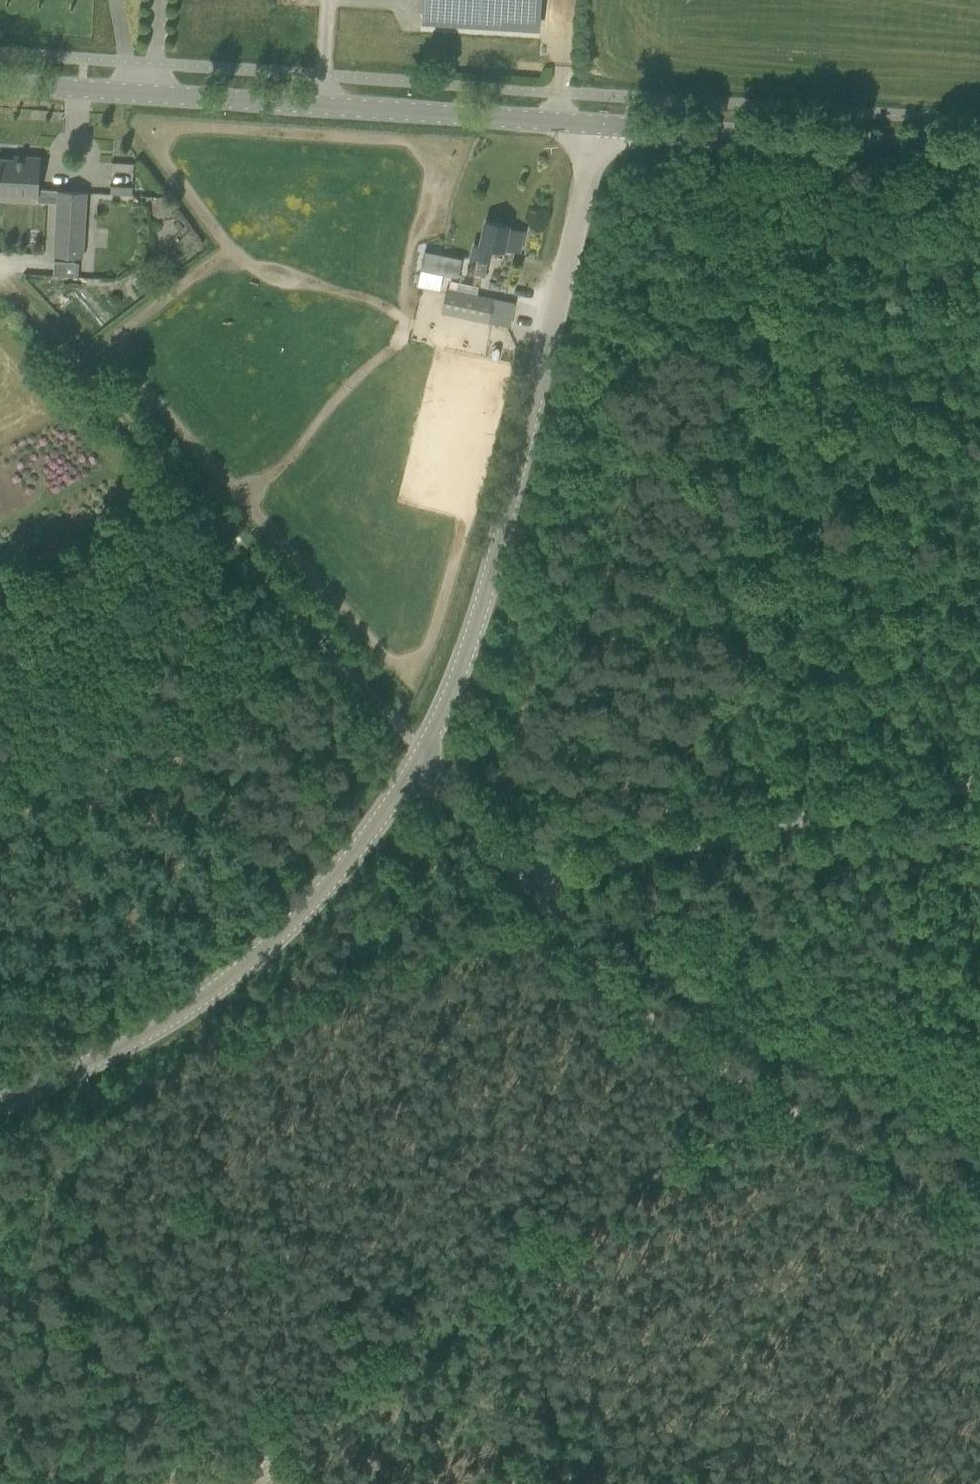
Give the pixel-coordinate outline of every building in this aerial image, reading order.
[(40,158),(22,157),(21,161),(0,159),(0,193),(38,195),(40,158)] [(110,182),(132,182),(132,163),(109,164),(110,182)] [(111,185),(110,193),(132,195),(133,187),(111,185)] [(54,255),(82,257),(86,192),(58,190),(54,255)] [(474,275),(484,277),(490,248),(504,251),(504,249),(520,253),(524,231),(508,228),(509,225),(485,220),(480,245),(474,244),(471,257),(477,258),(474,275)] [(431,252),(427,271),(439,274),(464,279),(468,260),(444,255),(431,252)] [(441,313),(509,327),(514,303),(493,298),(493,299),(446,289),(441,313)]
